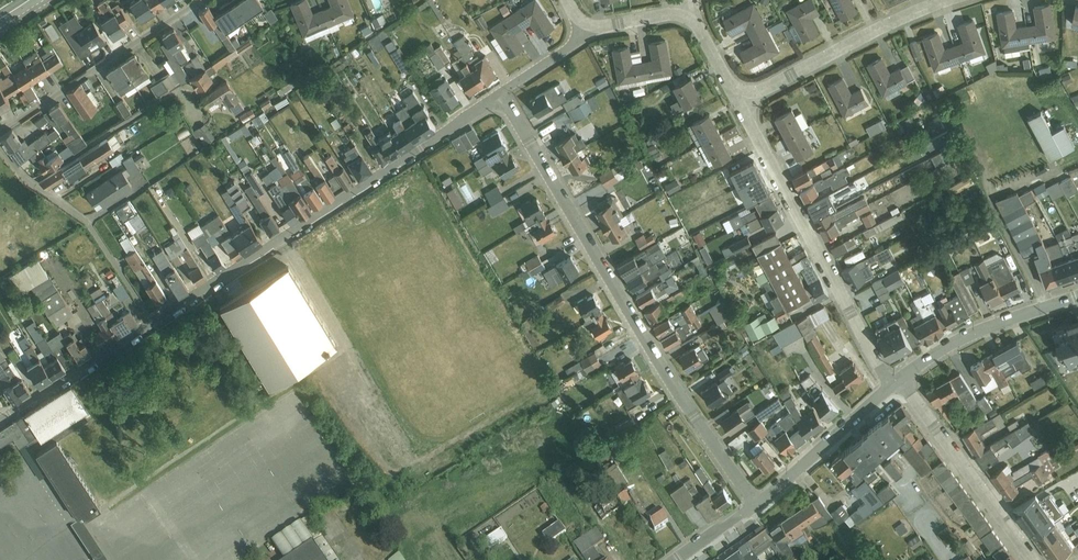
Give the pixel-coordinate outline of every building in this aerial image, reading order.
[(145,21),(176,0),(131,0),(145,21)] [(207,0),(194,8),(205,25),(212,20),(222,36),(212,43),(219,53),(235,42),(207,0)] [(249,10),(263,2),(262,0),(244,0),(249,10)] [(302,32),(352,13),(347,0),(328,0),(312,6),(310,0),(290,0),(302,32)] [(486,22),(508,55),(528,41),(520,30),(531,22),(539,34),(557,23),(541,0),(519,0),(486,22)] [(757,0),(751,0),(723,13),(732,33),(744,27),(750,40),(740,44),(749,62),(779,48),(757,0)] [(787,5),(803,35),(819,27),(813,14),(821,9),(816,0),(797,0),(787,5)] [(840,18),(860,9),(856,0),(832,0),(840,18)] [(1055,33),(1048,0),(1047,0),(1031,3),(1034,21),(1025,22),(1028,38),(1055,33)] [(1069,19),(1077,21),(1077,0),(1074,0),(1069,19)] [(106,16),(114,29),(132,18),(124,5),(106,16)] [(995,10),(1002,43),(1028,38),(1025,22),(1016,24),(1013,6),(995,10)] [(268,8),(264,13),(272,19),(276,14),(268,8)] [(374,24),(384,21),(383,14),(372,16),(374,24)] [(474,19),(480,28),(486,24),(480,14),(474,19)] [(959,56),(984,47),(973,15),(956,20),(962,37),(953,40),(959,56)] [(66,18),(58,23),(65,33),(73,28),(66,18)] [(4,77),(13,92),(103,34),(94,20),(4,77)] [(367,23),(360,27),(364,34),(371,31),(367,23)] [(154,77),(162,89),(207,58),(200,48),(192,53),(172,24),(155,35),(174,63),(154,77)] [(922,32),(933,64),(959,56),(953,40),(944,43),(938,26),(922,32)] [(464,32),(454,39),(465,55),(475,48),(464,32)] [(612,44),(618,81),(674,71),(667,32),(647,36),(651,53),(632,57),(629,41),(614,44),(612,44)] [(440,42),(435,46),(445,61),(451,57),(440,42)] [(136,48),(106,68),(121,91),(151,70),(136,48)] [(884,52),(868,59),(884,93),(911,80),(903,63),(891,68),(884,52)] [(764,58),(751,62),(752,67),(766,63),(764,58)] [(211,61),(205,65),(209,71),(215,67),(211,61)] [(6,62),(1,66),(5,72),(10,69),(6,62)] [(456,76),(465,88),(484,74),(476,62),(456,76)] [(205,66),(187,75),(193,86),(211,77),(205,66)] [(691,70),(674,79),(686,102),(703,94),(691,70)] [(445,73),(433,81),(447,104),(460,96),(445,73)] [(600,87),(610,82),(606,73),(596,79),(600,87)] [(842,74),(827,81),(841,112),(871,99),(864,83),(849,90),(842,74)] [(224,75),(198,93),(206,103),(220,93),(234,113),(245,106),(224,75)] [(88,77),(82,81),(86,87),(92,84),(88,77)] [(559,78),(528,95),(537,112),(568,95),(559,78)] [(80,79),(67,88),(84,114),(98,105),(80,79)] [(12,99),(0,81),(0,107),(12,99)] [(25,91),(20,94),(25,102),(30,99),(25,91)] [(358,131),(376,157),(422,127),(411,110),(420,105),(411,92),(384,109),(394,125),(375,138),(366,125),(358,131)] [(917,105),(926,98),(922,92),(912,98),(917,105)] [(669,101),(675,111),(686,104),(680,94),(669,101)] [(56,95),(47,101),(59,118),(68,112),(56,95)] [(123,97),(116,102),(119,106),(124,115),(131,110),(123,97)] [(1040,99),(1029,106),(1055,154),(1067,147),(1040,99)] [(709,105),(692,113),(702,135),(719,127),(709,105)] [(791,105),(777,113),(798,154),(812,146),(791,105)] [(847,111),(850,118),(860,113),(857,107),(847,111)] [(166,117),(170,124),(180,118),(176,111),(166,117)] [(571,111),(556,117),(559,124),(574,118),(571,111)] [(44,113),(34,120),(39,126),(42,123),(45,127),(51,122),(44,113)] [(334,126),(340,123),(336,115),(330,118),(334,126)] [(866,122),(869,130),(884,126),(881,118),(866,122)] [(197,139),(210,133),(205,121),(192,127),(197,139)] [(344,121),(336,126),(345,143),(353,138),(344,121)] [(458,148),(481,140),(476,126),(453,134),(458,148)] [(719,127),(702,135),(713,158),(730,150),(719,127)] [(22,157),(53,137),(47,128),(29,140),(25,134),(21,137),(16,129),(8,135),(22,157)] [(68,132),(63,136),(66,141),(74,135),(71,130),(68,132)] [(258,130),(249,135),(255,146),(264,141),(258,130)] [(571,130),(557,136),(570,169),(585,163),(571,130)] [(114,132),(107,136),(114,147),(121,143),(114,132)] [(495,134),(483,141),(502,174),(514,166),(495,134)] [(107,137),(40,180),(48,187),(115,148),(107,137)] [(40,146),(29,154),(33,160),(38,157),(40,161),(39,162),(43,170),(63,157),(73,150),(68,143),(58,151),(56,147),(45,154),(40,146)] [(264,158),(272,152),(267,146),(260,151),(264,158)] [(941,147),(931,155),(937,164),(948,155),(941,147)] [(133,154),(137,160),(143,156),(140,150),(133,154)] [(278,204),(288,220),(371,165),(361,150),(278,204)] [(121,151),(109,159),(113,164),(122,158),(125,156),(121,151)] [(832,152),(807,164),(811,171),(831,161),(832,164),(837,162),(832,152)] [(239,160),(242,167),(248,164),(245,157),(239,160)] [(967,176),(968,164),(959,164),(959,158),(950,157),(949,175),(967,176)] [(845,162),(814,177),(818,185),(830,179),(832,183),(847,176),(844,171),(849,169),(845,162)] [(292,165),(293,177),(302,176),(301,164),(292,165)] [(792,172),(797,182),(813,175),(811,171),(807,164),(792,172)] [(1077,185),(1077,165),(1070,168),(1077,186),(1077,185)] [(614,166),(600,171),(606,184),(619,179),(614,166)] [(82,191),(89,203),(127,179),(119,167),(82,191)] [(786,218),(763,172),(750,178),(756,189),(732,201),(735,207),(730,210),(738,226),(749,221),(752,227),(768,220),(770,225),(786,218)] [(227,187),(225,187),(236,220),(247,216),(244,205),(249,204),(239,175),(224,179),(227,187)] [(1048,180),(1051,194),(1076,190),(1074,175),(1048,180)] [(799,185),(804,196),(820,188),(818,185),(814,177),(799,185)] [(245,182),(256,209),(266,205),(254,178),(245,182)] [(1034,186),(1041,198),(1050,192),(1043,181),(1034,186)] [(490,198),(504,192),(499,182),(486,188),(490,198)] [(163,190),(169,196),(176,191),(170,184),(163,190)] [(443,191),(455,208),(465,202),(453,184),(443,191)] [(807,199),(814,214),(830,206),(837,202),(830,187),(807,199)] [(1044,279),(1077,268),(1077,247),(1048,257),(1016,187),(993,198),(1021,252),(1032,249),(1034,248),(1044,279)] [(515,188),(505,193),(510,202),(520,196),(515,188)] [(864,192),(831,208),(835,216),(838,223),(847,219),(846,217),(871,204),(864,192)] [(488,199),(491,210),(509,206),(506,194),(488,199)] [(530,194),(518,201),(537,233),(549,226),(530,194)] [(612,198),(597,205),(612,236),(627,229),(612,198)] [(704,199),(680,211),(689,230),(713,218),(704,199)] [(129,200),(116,208),(123,219),(136,211),(129,200)] [(1046,226),(1037,205),(1030,208),(1039,230),(1046,226)] [(814,214),(820,224),(835,216),(831,208),(830,206),(814,214)] [(263,208),(253,215),(264,230),(274,223),(263,208)] [(896,208),(828,243),(833,252),(901,217),(896,208)] [(221,234),(234,255),(262,237),(249,216),(221,234)] [(820,224),(825,235),(840,227),(838,223),(835,216),(820,224)] [(1057,236),(1069,232),(1067,226),(1055,230),(1057,236)] [(636,236),(640,245),(657,237),(652,228),(636,236)] [(693,232),(699,242),(706,239),(700,228),(693,232)] [(792,259),(776,228),(755,239),(768,263),(757,269),(773,300),(771,302),(778,315),(788,310),(786,305),(810,292),(797,268),(792,259)] [(119,237),(127,249),(134,244),(126,232),(119,237)] [(198,249),(212,268),(222,260),(209,241),(198,249)] [(152,251),(162,266),(172,260),(161,244),(152,251)] [(881,259),(893,255),(889,244),(878,248),(881,259)] [(125,251),(142,280),(152,274),(135,245),(125,251)] [(618,263),(628,283),(660,268),(650,247),(618,263)] [(935,247),(923,253),(926,260),(938,254),(935,247)] [(75,310),(36,251),(6,271),(18,290),(29,283),(56,323),(75,310)] [(803,264),(811,279),(820,274),(808,251),(792,259),(797,268),(803,264)] [(535,254),(513,267),(520,279),(542,266),(535,254)] [(568,255),(552,265),(561,278),(576,267),(568,255)] [(855,256),(839,264),(850,285),(866,277),(855,256)] [(189,264),(198,278),(208,272),(198,258),(189,264)] [(990,301),(1019,290),(1008,261),(990,268),(987,260),(975,264),(990,301)] [(336,342),(288,262),(219,304),(267,383),(336,342)] [(967,265),(948,273),(962,307),(970,303),(960,279),(971,274),(967,265)] [(898,266),(883,274),(889,285),(904,277),(898,266)] [(171,279),(179,291),(188,285),(180,273),(171,279)] [(810,292),(813,298),(829,290),(820,274),(811,279),(816,289),(810,292)] [(883,274),(872,279),(881,297),(892,292),(889,285),(883,274)] [(157,275),(147,283),(162,300),(171,292),(157,275)] [(7,278),(0,280),(3,287),(9,285),(7,278)] [(237,278),(224,286),(229,293),(242,285),(237,278)] [(636,294),(646,314),(678,298),(668,278),(636,294)] [(120,280),(113,286),(121,298),(129,293),(120,280)] [(100,285),(90,291),(93,296),(103,290),(100,285)] [(590,296),(577,303),(597,336),(609,328),(590,296)] [(724,298),(711,304),(718,319),(731,314),(724,298)] [(824,304),(808,312),(813,322),(829,314),(824,304)] [(653,321),(663,341),(694,326),(684,305),(653,321)] [(91,332),(98,342),(137,317),(130,306),(91,332)] [(910,319),(919,335),(938,324),(932,314),(936,311),(933,306),(910,319)] [(941,311),(947,322),(958,317),(952,306),(941,311)] [(808,312),(774,329),(780,342),(804,329),(806,333),(817,328),(813,322),(808,312)] [(758,313),(744,319),(751,335),(774,325),(770,315),(761,319),(758,313)] [(877,329),(890,353),(913,341),(900,317),(877,329)] [(1056,327),(1067,361),(1077,357),(1077,319),(1056,327)] [(701,329),(704,337),(720,329),(717,322),(701,329)] [(25,363),(38,382),(87,350),(74,331),(25,363)] [(816,332),(809,335),(827,371),(834,367),(816,332)] [(1017,337),(993,349),(999,362),(1024,349),(1017,337)] [(736,348),(741,355),(749,349),(744,342),(736,348)] [(696,344),(681,352),(689,367),(704,359),(696,344)] [(13,347),(8,350),(13,360),(19,356),(13,347)] [(579,368),(582,373),(603,360),(595,348),(566,366),(570,374),(579,368)] [(602,354),(606,360),(615,354),(610,348),(602,354)] [(993,349),(972,360),(983,380),(993,374),(998,384),(1008,378),(999,362),(993,349)] [(831,383),(838,393),(867,373),(855,355),(839,367),(844,374),(831,383)] [(625,358),(613,365),(633,398),(645,391),(625,358)] [(718,367),(719,375),(733,372),(732,364),(718,367)] [(810,369),(802,376),(807,383),(815,376),(810,369)] [(960,370),(950,376),(958,391),(968,405),(978,398),(960,370)] [(2,385),(11,399),(31,386),(22,372),(2,385)] [(950,376),(940,382),(948,397),(958,391),(950,376)] [(772,377),(760,382),(766,397),(778,392),(772,377)] [(74,378),(15,416),(30,439),(89,401),(74,378)] [(717,379),(702,390),(712,403),(726,392),(717,379)] [(940,382),(929,388),(937,403),(948,397),(940,382)] [(830,389),(818,396),(828,413),(840,406),(830,389)] [(978,398),(987,407),(993,402),(984,392),(978,398)] [(778,393),(757,407),(761,413),(782,399),(778,393)] [(741,401),(720,413),(728,429),(750,417),(741,401)] [(939,452),(903,403),(862,433),(876,453),(891,473),(900,467),(886,448),(899,439),(920,466),(926,462),(939,452)] [(774,433),(783,448),(825,422),(816,408),(800,418),(793,407),(779,416),(786,426),(774,433)] [(977,422),(984,434),(1006,420),(999,408),(977,422)] [(757,437),(768,425),(759,415),(747,427),(757,437)] [(1028,421),(995,440),(1001,452),(1033,428),(1028,421)] [(963,430),(982,463),(1001,452),(995,440),(991,434),(983,439),(974,424),(963,430)] [(733,447),(750,436),(745,429),(728,440),(733,447)] [(56,431),(34,444),(77,514),(99,501),(56,431)] [(876,453),(862,433),(843,447),(855,462),(858,467),(876,453)] [(26,439),(19,445),(39,477),(47,472),(26,439)] [(736,495),(698,439),(684,449),(710,487),(696,497),(707,514),(736,495)] [(763,442),(751,453),(765,468),(777,456),(763,442)] [(843,447),(830,457),(842,472),(850,466),(855,462),(843,447)] [(1051,465),(1042,451),(1006,473),(1002,466),(991,473),(1003,493),(1013,487),(1010,482),(1034,466),(1039,473),(1051,465)] [(939,452),(926,462),(993,556),(1007,546),(939,452)] [(855,462),(850,466),(856,474),(852,477),(855,482),(864,475),(858,467),(855,462)] [(858,494),(862,490),(866,496),(857,502),(863,511),(896,488),(891,480),(876,489),(867,476),(853,486),(858,494)] [(683,482),(671,490),(681,506),(694,498),(683,482)] [(623,488),(598,505),(608,520),(633,503),(623,488)] [(1017,503),(1035,531),(1055,519),(1064,513),(1051,492),(1042,498),(1036,490),(1017,503)] [(721,559),(752,559),(822,508),(811,493),(721,559)] [(898,500),(904,509),(911,504),(905,496),(898,500)] [(847,516),(849,519),(853,517),(843,499),(830,507),(839,520),(847,516)] [(544,507),(541,511),(548,516),(551,512),(544,507)] [(646,517),(657,531),(670,521),(660,507),(646,517)] [(901,531),(909,525),(902,518),(895,524),(901,531)] [(1035,531),(1052,557),(1071,543),(1055,519),(1035,531)] [(272,541),(285,559),(314,540),(302,521),(272,541)] [(1075,536),(1077,534),(1077,521),(1069,528),(1075,536)] [(948,523),(938,530),(945,540),(955,533),(948,523)] [(70,530),(90,559),(104,559),(80,524),(70,530)] [(543,532),(549,545),(566,536),(560,524),(543,532)] [(597,529),(574,545),(582,556),(605,541),(597,529)] [(908,537),(913,545),(924,538),(919,530),(908,537)] [(962,541),(968,547),(972,544),(967,537),(962,541)] [(1007,546),(993,556),(987,559),(1017,559),(1007,546)] [(317,548),(299,559),(325,559),(317,548)] [(959,558),(960,559),(975,559),(968,551),(959,558)]
